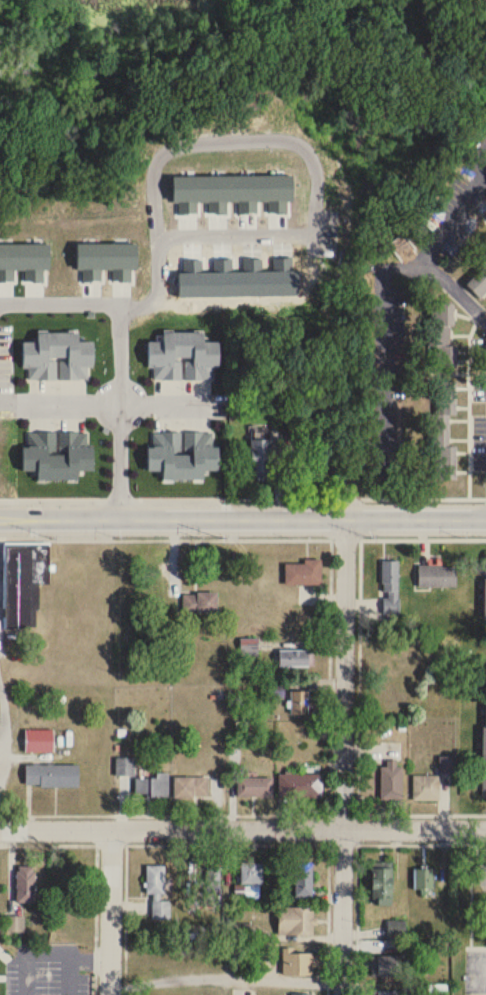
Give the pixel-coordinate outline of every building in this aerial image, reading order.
[(465,282),(480,297),(485,291),(485,261),(465,282)] [(433,366),(433,345),(425,345),(425,323),(429,323),(429,302),(451,302),(451,324),(447,324),(447,344),(454,344),(454,366),(433,366)] [(59,380),(93,380),(93,341),(79,341),(79,332),(38,332),(38,342),(24,342),(24,380),(59,380)] [(150,342),(150,380),(184,380),(214,380),(215,369),(219,369),(219,342),(204,342),(204,332),(164,332),(164,342),(150,342)] [(433,378),(454,378),(454,412),(447,412),(447,444),(454,444),(454,477),(434,477),(434,445),(426,445),(426,411),(433,411),(433,378)] [(58,433),(24,432),(23,470),(38,471),(38,480),(78,480),(78,470),(92,470),(93,433),(58,433)] [(164,480),(204,481),(205,470),(217,471),(218,432),(185,432),(185,433),(149,433),(149,471),(164,471),(164,480)] [(250,439),(250,478),(271,478),(271,439),(250,439)] [(4,630),(19,630),(19,584),(49,584),(49,543),(4,543),(4,630)] [(399,614),(399,560),(384,560),(384,614),(399,614)] [(321,562),(285,562),(285,585),(321,585),(321,562)] [(419,587),(456,587),(456,566),(419,566),(419,587)] [(217,593),(183,593),(183,614),(217,614),(217,593)] [(258,638),(241,638),(241,655),(258,655),(258,638)] [(313,667),(313,651),(279,651),(279,667),(313,667)] [(291,714),(309,714),(309,691),(291,691),(291,714)] [(54,730),(25,730),(25,752),(54,752),(54,730)] [(455,757),(439,757),(439,772),(455,772),(455,757)] [(134,776),(134,759),(116,759),(116,776),(134,776)] [(382,800),(401,800),(401,761),(382,761),(382,800)] [(23,763),(76,762),(76,784),(38,785),(38,782),(23,782),(23,763)] [(280,798),(323,797),(322,772),(279,773),(280,798)] [(169,797),(169,774),(156,774),(156,778),(136,778),(136,797),(169,797)] [(413,776),(413,801),(439,801),(439,776),(413,776)] [(208,778),(175,778),(175,797),(208,797),(208,778)] [(272,778),(238,778),(238,797),(272,797),(272,778)] [(476,862),(485,862),(485,884),(476,884),(476,862)] [(241,863),(241,885),(265,885),(265,863),(241,863)] [(312,896),(312,863),(292,863),(292,896),(312,896)] [(147,867),(147,895),(153,895),(153,921),(170,920),(170,902),(164,902),(164,866),(147,867)] [(35,867),(18,867),(17,904),(35,904),(35,867)] [(373,906),(392,906),(392,869),(373,869),(373,906)] [(220,871),(206,870),(204,892),(218,893),(220,871)] [(435,891),(435,870),(414,870),(414,891),(435,891)] [(278,908),(278,937),(315,937),(315,908),(278,908)] [(406,921),(389,921),(389,939),(406,939),(406,921)] [(282,977),(313,977),(313,966),(318,966),(318,951),(282,951),(282,977)] [(369,954),(405,954),(405,973),(369,973),(369,954)]
